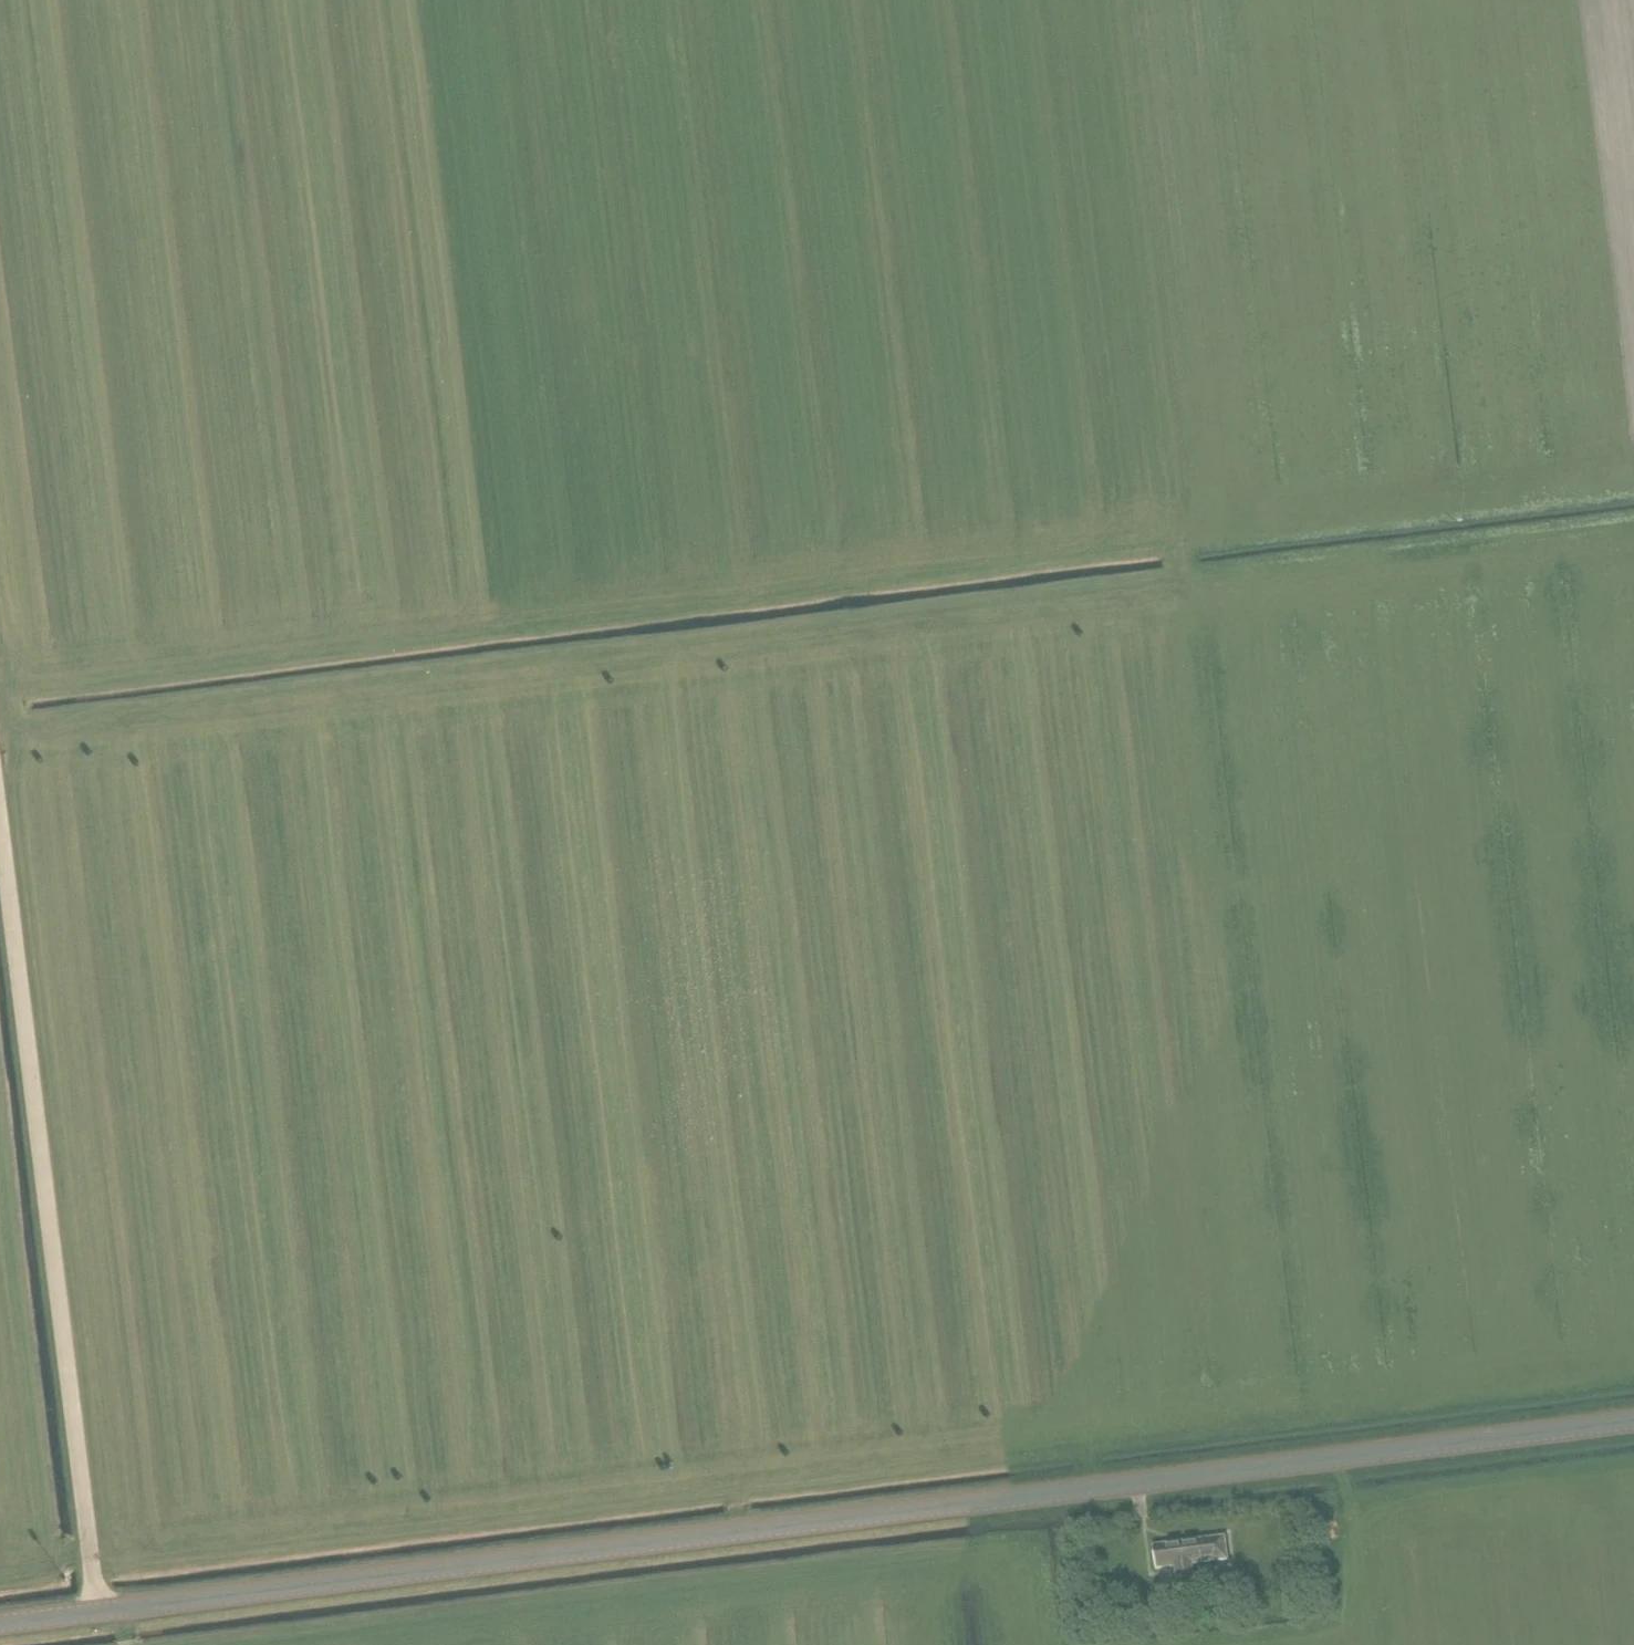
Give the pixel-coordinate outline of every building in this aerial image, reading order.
[(1156,1569),(1175,1566),(1178,1583),(1194,1582),(1192,1564),(1228,1560),(1225,1537),(1153,1547),(1156,1569)] [(1194,1582),(1178,1583),(1179,1593),(1202,1590),(1201,1581),(1194,1582)]
